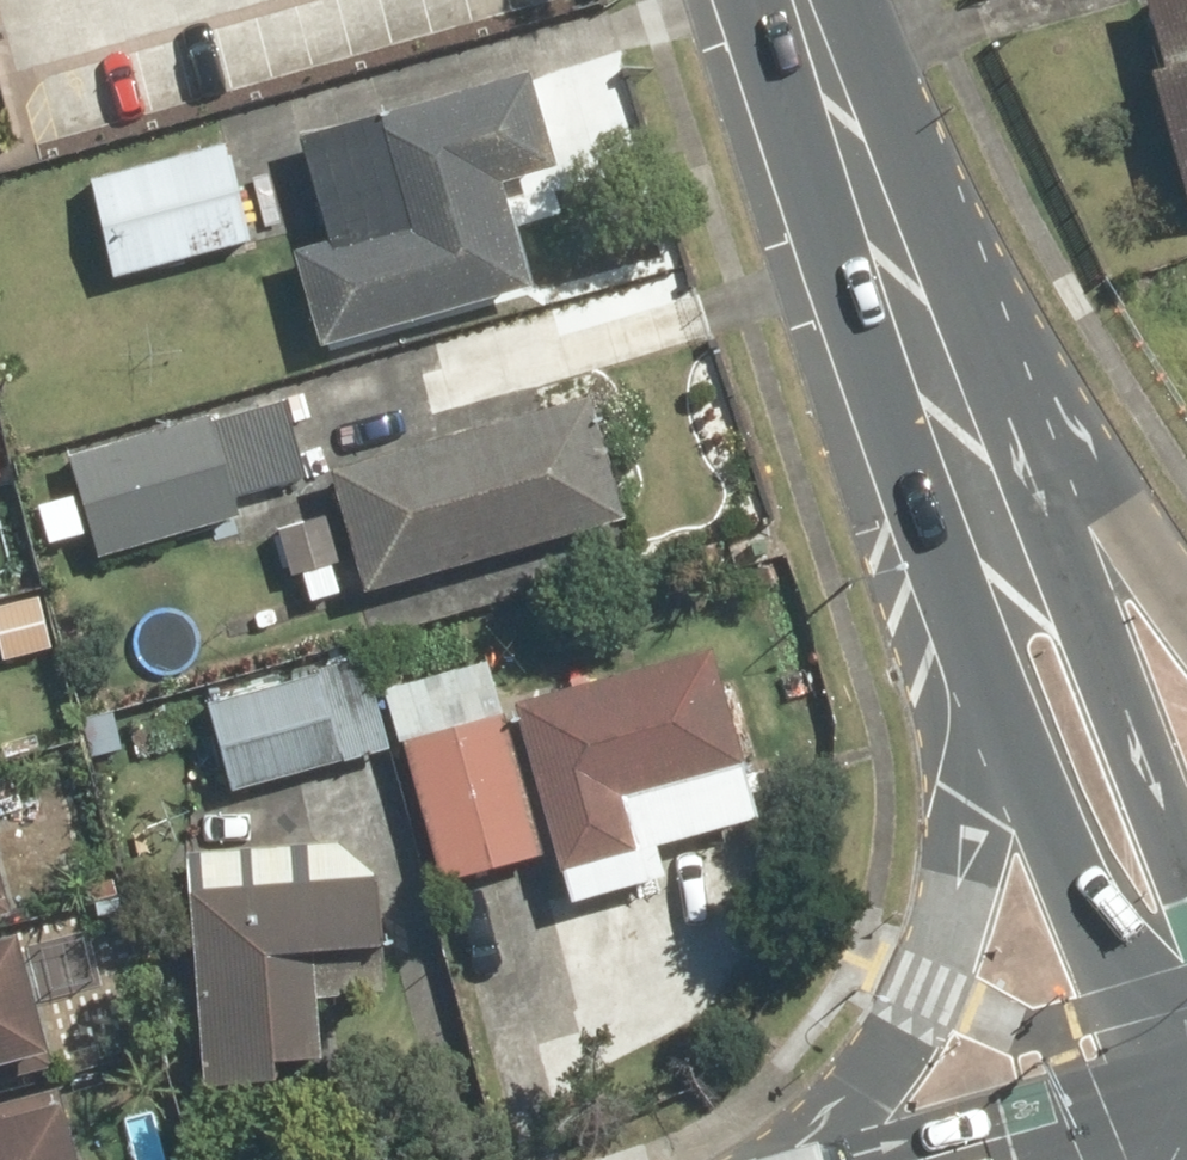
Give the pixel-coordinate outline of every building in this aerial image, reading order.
[(1162,81),(1144,85),(1175,211),(1186,208),(1186,0),(1142,0),(1162,81)] [(404,212),(286,247),(317,352),(527,291),(497,187),(552,171),(526,84),(379,127),(404,212)] [(226,151),(89,181),(111,280),(248,250),(226,151)] [(578,408),(330,466),(362,601),(609,543),(578,408)] [(212,412),(61,457),(91,560),(243,515),(212,412)] [(326,511),(265,527),(278,579),(340,563),(326,511)] [(630,811),(749,782),(721,664),(514,715),(552,873),(640,851),(630,811)] [(359,665),(199,707),(223,798),(383,756),(359,665)] [(508,728),(396,751),(424,888),(537,865),(508,728)] [(382,878),(189,892),(194,1079),(274,1077),(273,1034),(317,1033),(316,975),(384,974),(382,878)] [(0,945),(0,1080),(53,1066),(20,940),(0,945)] [(0,1116),(0,1159),(72,1159),(57,1101),(0,1116)]
